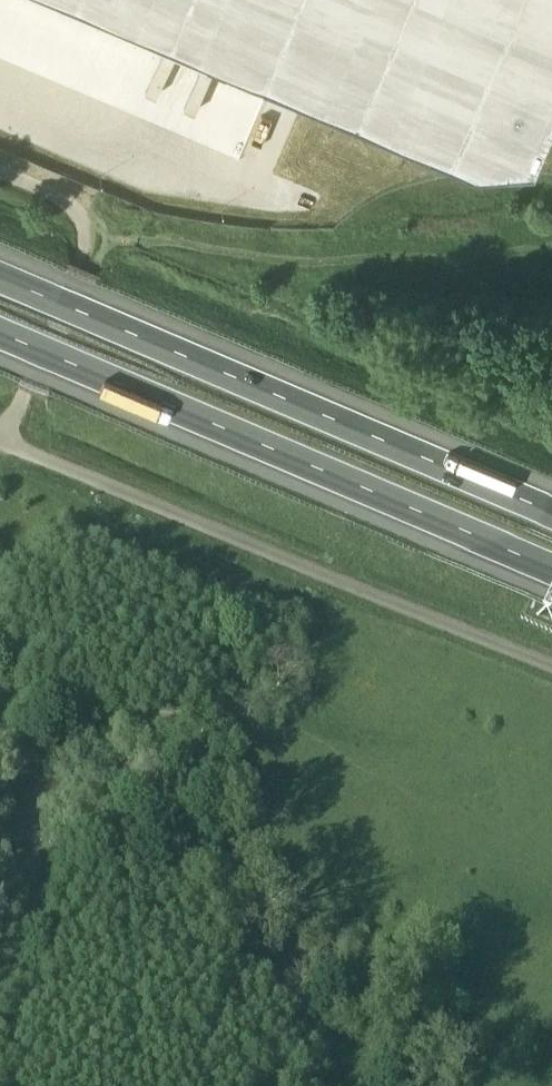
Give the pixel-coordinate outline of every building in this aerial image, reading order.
[(473,163),(533,159),(551,114),(551,0),(90,0),(473,163)]
